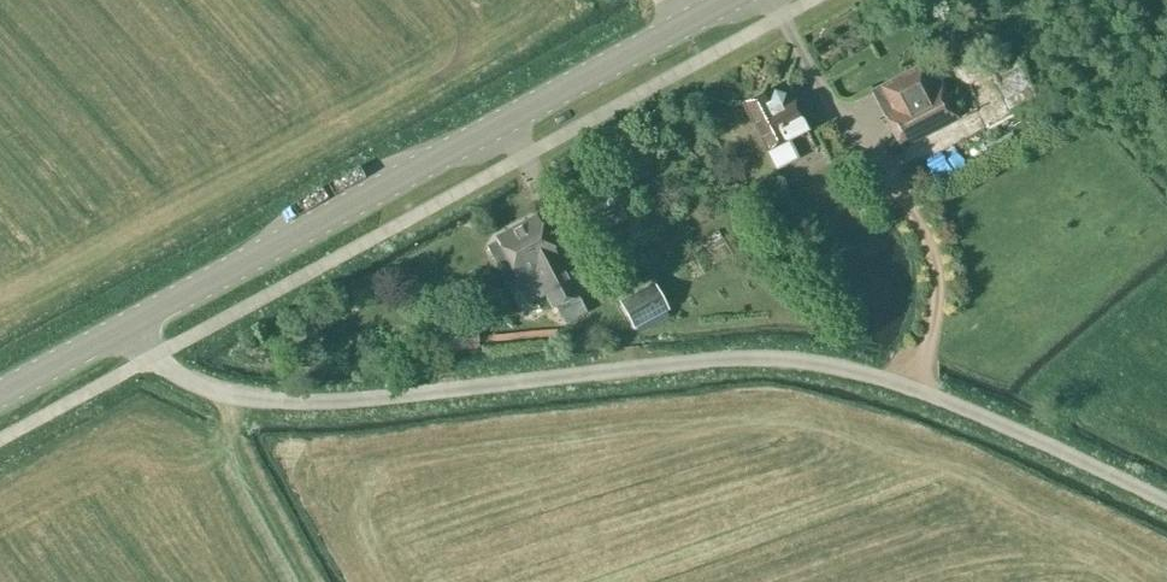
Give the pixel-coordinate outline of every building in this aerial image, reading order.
[(960,118),(929,58),(869,89),(899,149),(960,118)] [(1013,62),(988,77),(1002,102),(1028,87),(1013,62)] [(765,151),(806,130),(791,100),(772,109),(763,93),(741,104),(765,151)] [(698,125),(696,120),(689,124),(692,129),(698,125)] [(546,294),(553,308),(577,294),(535,215),(494,237),(496,240),(484,246),(505,285),(513,281),(526,305),(546,294)] [(668,310),(653,282),(617,301),(631,328),(668,310)] [(447,334),(425,333),(423,353),(447,354),(476,348),(473,333),(447,338),(447,334)]
